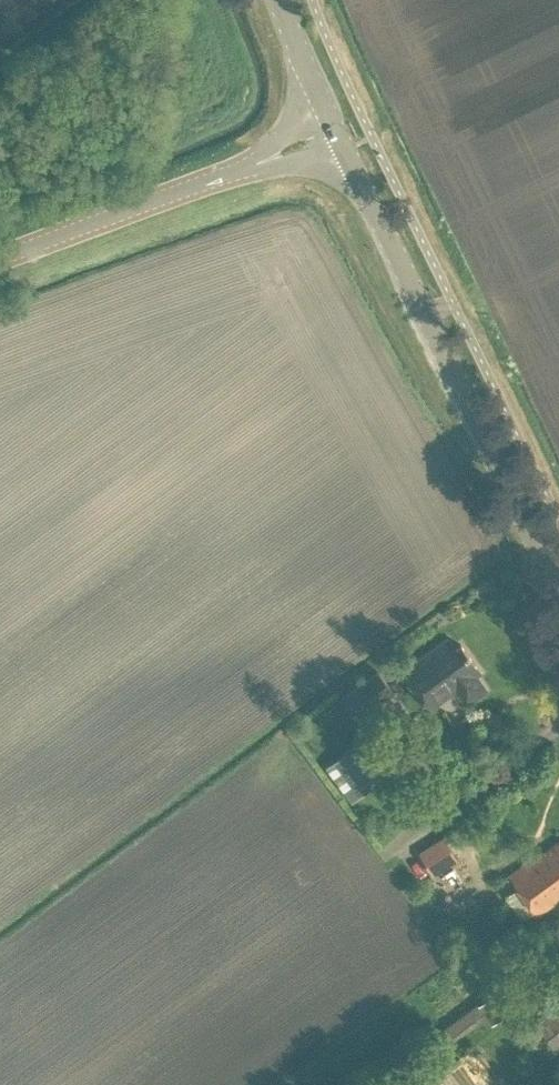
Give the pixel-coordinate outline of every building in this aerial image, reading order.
[(455,648),(449,639),(403,670),(429,709),(456,690),(466,704),(487,689),(477,675),(482,671),(462,643),(455,648)] [(381,669),(341,695),(354,716),(393,691),(381,669)] [(390,764),(370,734),(344,753),(363,783),(390,764)] [(370,791),(375,787),(369,779),(358,789),(367,800),(373,795),(370,791)] [(456,856),(442,833),(418,848),(432,872),(456,856)] [(510,875),(537,914),(558,899),(558,841),(510,875)] [(480,1003),(493,1023),(509,1012),(497,993),(480,1003)] [(434,1027),(443,1039),(480,1011),(471,999),(434,1027)] [(537,1021),(557,1050),(558,1049),(558,1005),(537,1021)]
